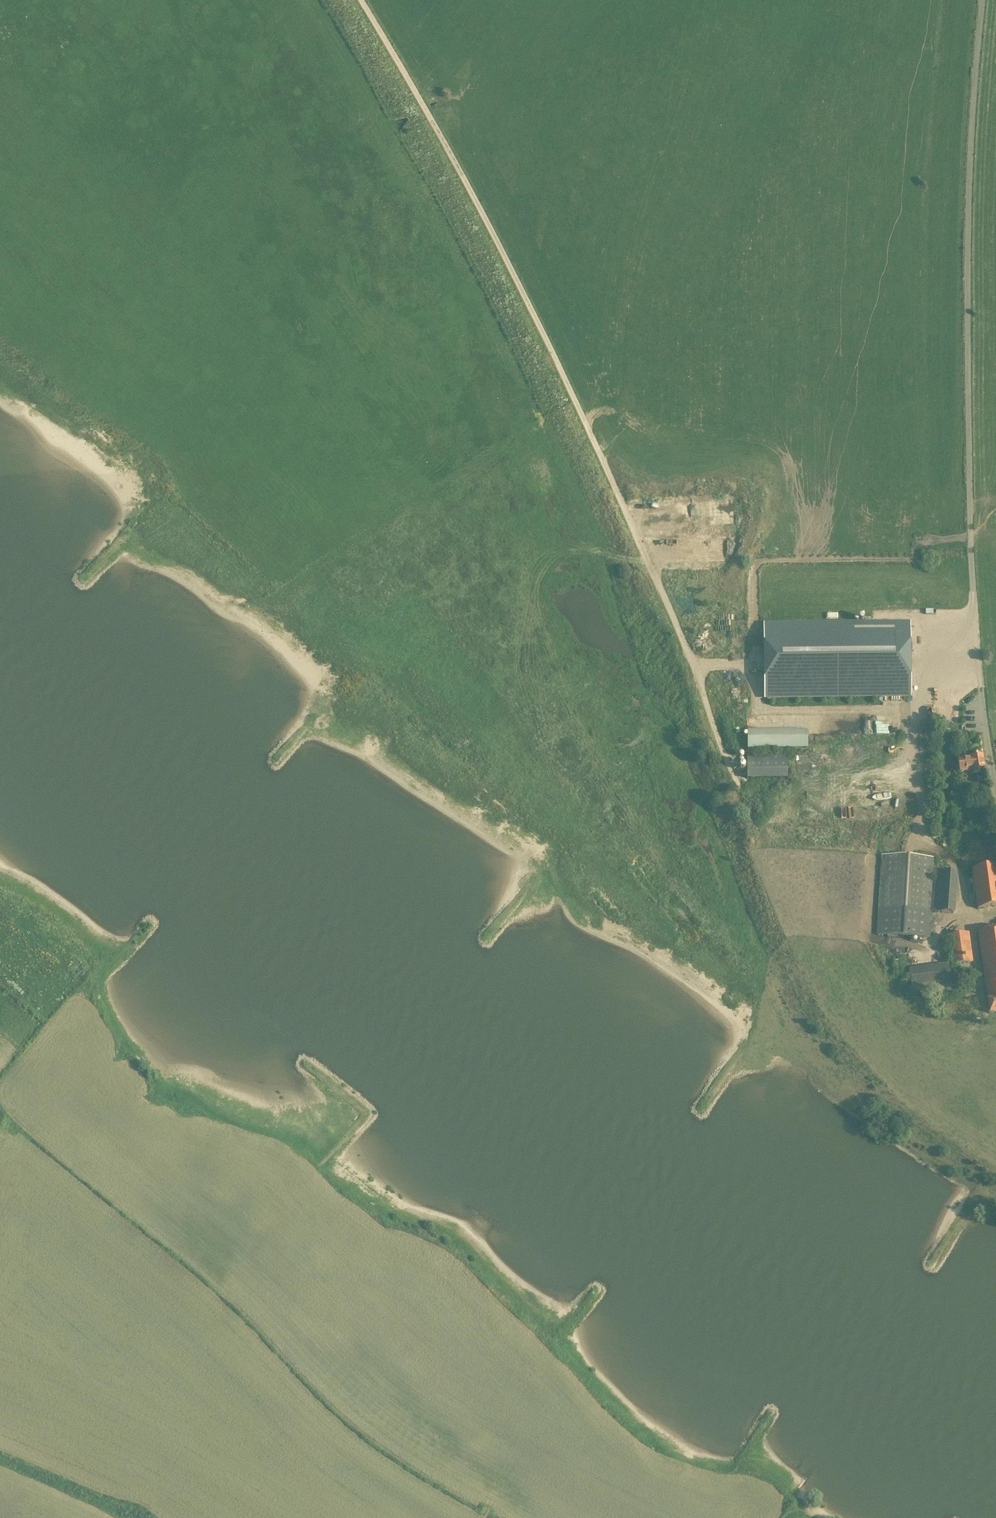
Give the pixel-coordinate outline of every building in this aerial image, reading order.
[(768,699),(911,701),(912,619),(769,617),(768,699)] [(808,728),(748,728),(748,745),(807,746),(808,728)] [(748,751),(747,776),(788,775),(787,751),(748,751)] [(970,758),(958,760),(959,772),(972,771),(973,774),(985,773),(983,755),(970,757),(970,758)] [(966,794),(966,786),(958,786),(958,795),(963,795),(966,794)] [(929,937),(932,857),(882,855),(879,935),(929,937)] [(972,870),(978,909),(995,907),(995,866),(972,870)] [(953,913),(956,872),(934,870),(932,911),(953,913)] [(978,931),(990,1014),(995,1013),(995,929),(978,931)] [(968,933),(949,935),(953,965),(972,962),(968,933)] [(907,969),(910,995),(935,991),(933,976),(947,974),(945,963),(907,969)]
